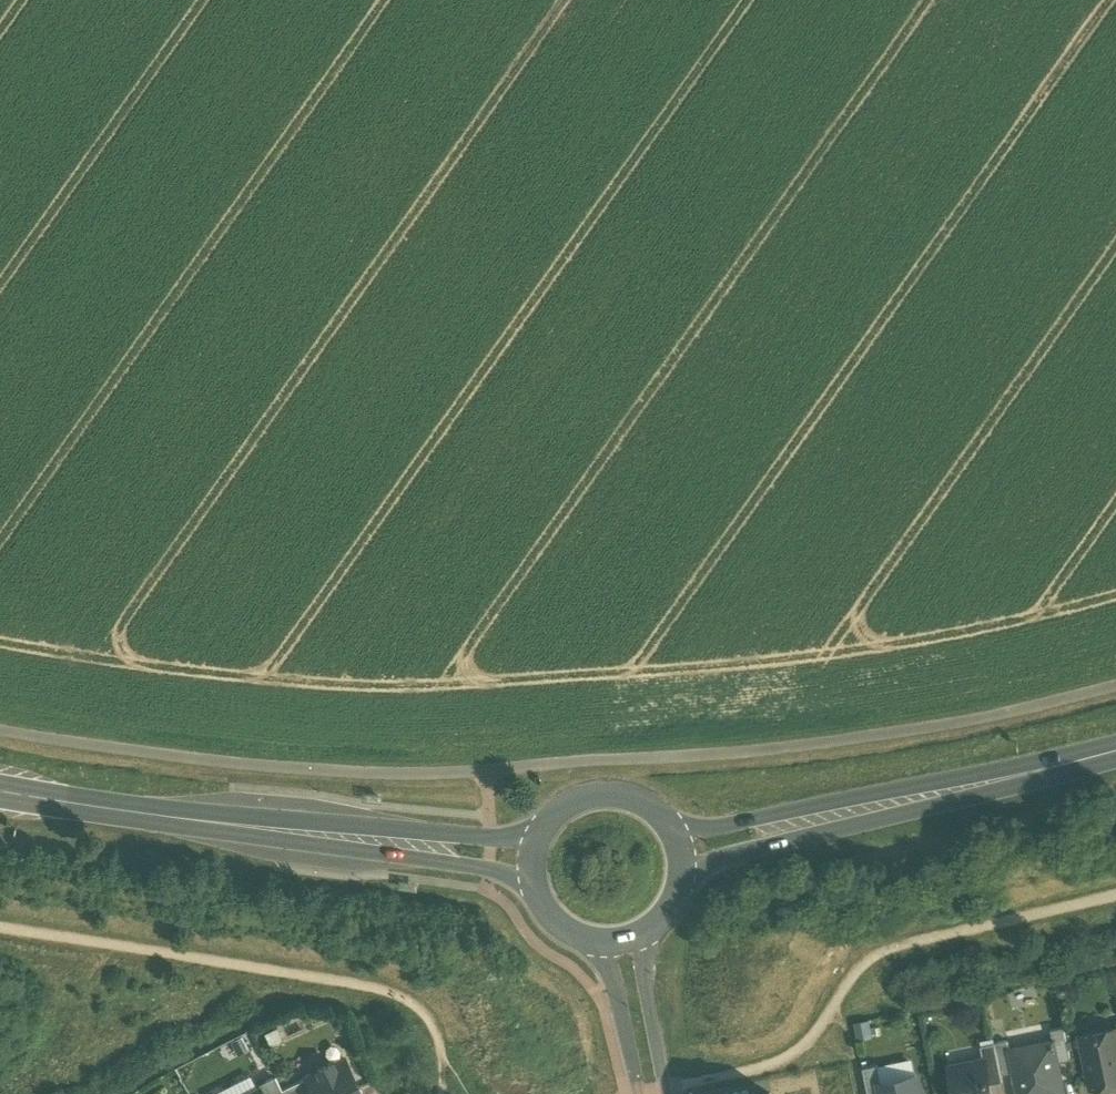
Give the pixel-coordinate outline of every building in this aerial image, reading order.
[(1066,1037),(1064,1026),(1051,1029),(1053,1040),(1066,1037)] [(1081,1034),(1092,1087),(1115,1082),(1115,1027),(1081,1034)] [(1066,1037),(1053,1040),(1058,1062),(1071,1059),(1066,1037)] [(1008,1040),(995,1042),(1001,1073),(1014,1070),(1010,1049),(1008,1040)] [(1010,1049),(1014,1070),(1019,1093),(1057,1093),(1064,1093),(1058,1062),(1053,1040),(1010,1049)] [(995,1042),(981,1045),(984,1059),(990,1084),(1003,1081),(1001,1073),(995,1042)] [(313,1093),(362,1093),(345,1057),(331,1063),(330,1061),(317,1067),(319,1070),(305,1077),(313,1093)] [(950,1066),(955,1093),(992,1093),(990,1084),(984,1059),(950,1066)] [(863,1067),(868,1087),(869,1093),(882,1093),(880,1083),(882,1082),(878,1064),(863,1067)] [(263,1093),(283,1093),(280,1088),(281,1087),(275,1074),(255,1085),(258,1088),(259,1087),(263,1093)] [(880,1083),(882,1093),(919,1093),(916,1076),(882,1082),(880,1083)] [(283,1093),(313,1093),(305,1077),(281,1087),(280,1088),(283,1093)] [(214,1093),(232,1093),(241,1089),(236,1079),(213,1092),(214,1093)]
